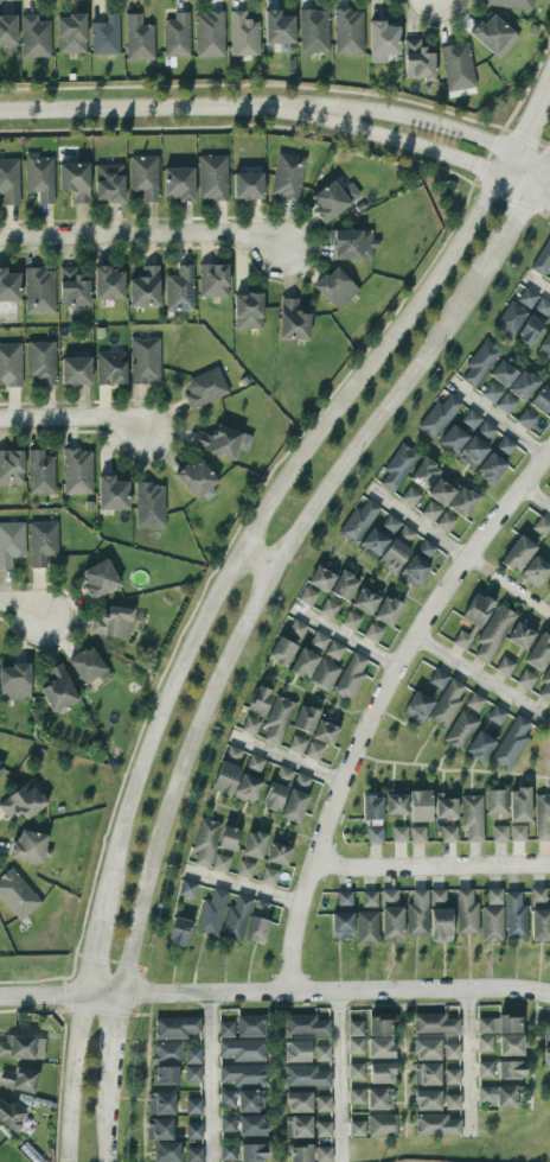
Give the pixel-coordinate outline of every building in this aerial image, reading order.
[(533,0),(488,0),(487,7),(532,9),(533,0)] [(293,16),(280,16),(280,9),(264,10),(265,44),(294,43),(293,16)] [(364,54),(362,9),(333,10),(334,55),(364,54)] [(230,56),(259,55),(259,21),(245,21),(245,10),(229,11),(230,56)] [(328,10),(299,10),(299,53),(328,52),(328,10)] [(190,56),(189,12),(173,12),(174,20),(163,20),(164,57),(190,56)] [(224,57),(223,12),(195,13),(195,58),(224,57)] [(469,34),(499,61),(519,38),(490,12),(469,34)] [(154,60),(153,25),(141,25),(141,13),(124,14),(125,61),(154,60)] [(90,23),(91,55),(119,54),(118,14),(106,14),(106,22),(90,23)] [(51,58),(50,21),(37,21),(37,15),(20,15),(21,58),(51,58)] [(86,53),(85,15),(56,15),(57,54),(86,53)] [(1,46),(1,52),(16,52),(16,16),(0,16),(0,46),(1,46)] [(398,26),(384,27),(384,21),(368,21),(369,55),(370,55),(371,63),(386,62),(386,55),(399,55),(398,26)] [(420,38),(403,39),(404,80),(434,79),(433,48),(420,48),(420,38)] [(439,47),(447,92),(476,86),(467,42),(439,47)] [(306,157),(277,152),(269,196),(297,201),(306,157)] [(197,156),(198,201),(227,200),(226,155),(197,156)] [(54,203),(53,156),(25,156),(25,193),(37,193),(37,204),(54,203)] [(158,202),(157,156),(128,156),(129,190),(142,190),(142,203),(158,202)] [(2,194),(2,205),(18,205),(19,159),(0,159),(0,194),(2,194)] [(72,204),(89,203),(88,162),(58,163),(59,191),(71,191),(72,204)] [(123,202),(124,165),(95,164),(94,202),(123,202)] [(163,168),(164,200),(193,200),(192,168),(163,168)] [(232,173),(233,200),(263,199),(262,172),(232,173)] [(361,198),(350,183),(339,190),(333,180),(307,198),(324,222),(361,198)] [(375,231),(331,230),(330,259),(371,260),(371,248),(375,248),(375,231)] [(529,269),(543,276),(549,266),(549,231),(529,269)] [(227,264),(198,264),(198,298),(228,297),(227,264)] [(128,280),(129,307),(159,306),(158,265),(139,266),(140,280),(128,280)] [(165,311),(193,311),(193,265),(177,265),(177,276),(164,276),(165,311)] [(59,305),(89,306),(89,281),(77,280),(77,267),(59,266),(59,305)] [(123,272),(110,272),(110,266),(94,266),(94,300),(124,299),(123,272)] [(312,286),(335,311),(358,291),(335,266),(312,286)] [(5,273),(6,268),(0,268),(0,301),(19,302),(19,274),(5,273)] [(54,314),(54,268),(24,269),(25,314),(54,314)] [(539,294),(524,287),(516,301),(531,309),(539,294)] [(233,294),(233,330),(262,329),(261,293),(233,294)] [(279,298),(278,339),(308,340),(309,314),(298,313),(299,299),(279,298)] [(548,316),(549,311),(549,302),(539,298),(534,311),(548,316)] [(495,325),(513,336),(527,312),(509,301),(495,325)] [(544,325),(529,315),(515,338),(529,347),(544,325)] [(549,359),(549,331),(547,330),(537,354),(549,359)] [(159,384),(160,339),(130,338),(130,383),(159,384)] [(459,379),(476,389),(500,351),(483,340),(459,379)] [(26,342),(26,376),(37,376),(37,386),(56,386),(55,342),(26,342)] [(20,343),(0,344),(0,387),(21,386),(20,343)] [(125,351),(95,352),(96,385),(126,384),(125,351)] [(90,384),(90,355),(60,356),(61,385),(90,384)] [(488,374),(505,388),(518,373),(501,359),(488,374)] [(190,410),(229,393),(217,366),(185,380),(191,392),(183,395),(190,410)] [(522,402),(539,382),(523,369),(507,389),(522,402)] [(517,402),(490,382),(480,394),(507,415),(517,402)] [(543,415),(549,405),(549,391),(541,385),(528,404),(543,415)] [(436,401),(415,426),(432,440),(462,404),(449,394),(440,404),(436,401)] [(537,418),(524,408),(515,421),(528,431),(537,418)] [(496,431),(470,409),(459,420),(474,433),(455,455),(472,469),(489,449),(485,445),(496,431)] [(246,453),(252,437),(214,423),(210,435),(199,431),(193,447),(232,461),(236,450),(246,453)] [(437,442),(452,455),(468,437),(453,424),(437,442)] [(516,445),(503,436),(495,446),(508,456),(516,445)] [(402,443),(418,455),(407,471),(408,471),(392,493),(379,483),(388,472),(383,469),(402,443)] [(92,495),(92,450),(63,449),(62,494),(92,495)] [(0,450),(0,484),(23,483),(22,450),(0,450)] [(43,450),(27,450),(28,494),(54,494),(54,456),(43,456),(43,450)] [(474,472),(490,485),(507,465),(491,452),(474,472)] [(408,479),(425,491),(440,469),(423,457),(408,479)] [(220,483),(198,460),(191,467),(187,463),(174,474),(200,502),(220,483)] [(458,486),(441,474),(427,494),(444,507),(458,486)] [(98,510),(128,509),(127,482),(114,482),(114,475),(97,476),(98,510)] [(164,484),(135,484),(136,528),(165,527),(164,484)] [(401,497),(409,485),(422,494),(412,507),(401,497)] [(478,498),(461,486),(446,506),(463,519),(478,498)] [(367,497),(380,507),(372,520),(370,520),(360,535),(360,536),(356,545),(337,533),(354,506),(360,509),(367,497)] [(429,500),(442,509),(433,521),(421,513),(429,500)] [(445,512),(456,520),(448,533),(435,523),(445,512)] [(357,547),(372,526),(377,529),(389,513),(402,522),(390,539),(379,555),(378,554),(375,560),(357,547)] [(58,522),(29,521),(29,568),(46,568),(46,556),(57,556),(58,522)] [(0,523),(0,569),(12,569),(12,557),(25,557),(24,522),(0,523)] [(404,523),(416,533),(407,546),(411,550),(394,573),(377,561),(404,523)] [(516,574),(536,547),(520,535),(499,562),(516,574)] [(398,574),(402,570),(402,569),(424,538),(437,547),(427,563),(430,566),(420,582),(418,580),(415,586),(407,582),(405,582),(402,579),(402,577),(398,574)] [(549,570),(549,567),(533,555),(519,577),(537,589),(549,570)] [(80,572),(86,582),(80,585),(90,602),(120,585),(106,558),(80,572)] [(320,559),(322,561),(326,560),(328,561),(330,565),(339,570),(326,592),(307,582),(320,559)] [(341,569),(352,574),(351,577),(358,582),(347,601),(330,591),(341,569)] [(367,583),(375,588),(373,588),(380,591),(378,597),(379,597),(370,614),(351,604),(360,586),(364,589),(367,583)] [(305,585),(319,592),(311,607),(298,598),(305,585)] [(460,617),(478,628),(495,601),(477,590),(460,617)] [(384,596),(390,599),(392,597),(404,603),(391,627),(373,617),(384,596)] [(326,597),(340,605),(332,618),(319,611),(326,597)] [(516,614),(497,604),(475,642),(479,644),(473,656),(487,664),(516,614)] [(107,614),(92,612),(90,635),(129,639),(132,609),(107,606),(107,614)] [(348,609),(362,617),(354,630),(340,623),(348,609)] [(294,617),(307,626),(300,639),(287,631),(294,617)] [(525,650),(537,627),(518,617),(506,641),(525,650)] [(370,622),(384,629),(377,643),(363,635),(370,622)] [(453,643),(464,650),(473,636),(461,629),(453,643)] [(315,630),(330,637),(321,650),(308,643),(315,630)] [(541,672),(549,656),(549,639),(540,633),(523,662),(541,672)] [(296,645),(277,637),(267,659),(285,668),(296,645)] [(332,639),(345,647),(338,660),(325,653),(332,639)] [(107,670),(90,645),(67,661),(84,685),(107,670)] [(307,680),(319,657),(301,647),(289,671),(307,680)] [(351,703),(365,674),(361,672),(367,659),(352,652),(331,694),(351,703)] [(494,669),(508,677),(515,664),(502,656),(494,669)] [(327,692),(340,668),(321,658),(308,682),(327,692)] [(539,683),(542,685),(536,696),(549,703),(549,662),(539,683)] [(45,670),(51,683),(40,688),(50,712),(77,701),(61,663),(45,670)] [(29,700),(29,665),(0,666),(0,701),(29,700)] [(449,677),(435,668),(427,682),(441,690),(449,677)] [(516,682),(529,690),(536,677),(523,669),(516,682)] [(427,717),(446,728),(462,701),(457,698),(464,686),(451,678),(427,717)] [(248,710),(263,716),(272,691),(257,685),(248,710)] [(423,724),(433,699),(412,691),(402,715),(423,724)] [(485,699),(472,692),(464,706),(478,713),(485,699)] [(295,703),(275,695),(263,726),(268,728),(263,740),(279,746),(295,703)] [(311,734),(318,711),(299,705),(292,728),(311,734)] [(481,763),(508,713),(493,705),(466,754),(481,763)] [(479,718),(459,709),(443,741),(463,751),(479,718)] [(526,736),(524,736),(530,722),(512,714),(491,763),(511,771),(526,736)] [(241,731),(255,735),(260,720),(245,716),(241,731)] [(311,739),(332,746),(338,726),(317,720),(311,739)] [(287,749),(301,754),(307,740),(292,735),(287,749)] [(323,746),(309,742),(304,757),(319,761),(323,746)] [(245,751),(226,745),(211,790),(229,796),(245,751)] [(265,760),(251,754),(245,766),(259,773),(265,760)] [(294,772),(280,765),(273,780),(287,787),(294,772)] [(279,818),(296,824),(313,779),(296,773),(279,818)] [(253,805),(262,781),(242,774),(233,798),(253,805)] [(19,811),(25,820),(46,805),(29,781),(0,802),(0,809),(8,820),(19,811)] [(260,806),(276,813),(286,788),(270,781),(260,806)] [(529,788),(508,789),(509,822),(530,822),(529,788)] [(406,815),(406,789),(385,789),(385,815),(406,815)] [(485,790),(485,815),(507,814),(506,789),(485,790)] [(408,791),(409,822),(431,821),(430,790),(408,791)] [(456,819),(457,792),(435,792),(434,819),(456,819)] [(362,820),(381,820),(382,793),(362,793),(362,820)] [(534,795),(535,840),(549,840),(549,794),(534,795)] [(482,796),(460,796),(460,829),(466,829),(466,843),(482,842),(482,796)] [(194,865),(211,868),(219,822),(198,818),(192,851),(196,851),(194,865)] [(240,830),(223,825),(217,847),(234,852),(240,830)] [(510,826),(510,840),(525,840),(525,825),(510,826)] [(366,843),(382,843),(382,826),(366,827),(366,843)] [(407,826),(392,827),(392,843),(407,842),(407,826)] [(441,842),(457,842),(456,826),(441,827),(441,842)] [(507,826),(492,826),(492,841),(507,841),(507,826)] [(425,827),(410,827),(409,842),(425,843),(425,827)] [(17,842),(10,840),(6,856),(40,864),(48,835),(20,829),(17,842)] [(248,830),(241,855),(260,860),(267,835),(248,830)] [(291,845),(271,839),(265,861),(286,866),(291,845)] [(230,858),(215,854),(211,869),(226,873),(230,858)] [(236,875),(250,879),(254,864),(240,860),(236,875)] [(12,867),(0,876),(0,898),(17,921),(40,904),(12,867)] [(274,886),(278,871),(263,867),(259,882),(274,886)] [(177,895),(194,899),(197,883),(180,880),(177,895)] [(208,901),(203,900),(194,930),(215,937),(228,892),(212,888),(208,901)] [(546,910),(545,888),(530,888),(531,942),(549,942),(549,910),(546,910)] [(455,935),(478,935),(477,902),(471,902),(471,889),(455,889),(455,935)] [(502,889),(486,889),(487,906),(480,906),(481,941),(503,941),(502,889)] [(397,891),(381,890),(380,942),(402,942),(402,907),(397,907),(397,891)] [(428,936),(427,890),(411,890),(411,903),(405,903),(406,936),(428,936)] [(444,890),(429,890),(430,943),(451,943),(451,908),(444,908),(444,890)] [(351,892),(336,891),(336,905),(351,905),(351,892)] [(376,891),(361,891),(361,907),(376,907),(376,891)] [(520,891),(503,891),(504,938),(526,938),(525,905),(520,905),(520,891)] [(241,944),(242,940),(263,945),(269,920),(265,919),(269,903),(236,895),(233,906),(227,905),(220,938),(241,944)] [(377,944),(377,911),(355,912),(356,944),(377,944)] [(331,913),(331,939),(352,939),(351,912),(331,913)] [(190,921),(173,917),(166,943),(184,947),(190,921)] [(413,1034),(459,1034),(459,1018),(445,1018),(445,1013),(413,1013),(413,1034)] [(316,1014),(283,1015),(284,1036),(329,1035),(329,1020),(316,1020),(316,1014)] [(264,1015),(236,1015),(236,1037),(264,1037),(264,1015)] [(477,1017),(477,1034),(522,1033),(521,1016),(477,1017)] [(188,1039),(188,1034),(200,1034),(200,1017),(154,1018),(154,1040),(188,1039)] [(391,1036),(391,1017),(368,1018),(368,1036),(391,1036)] [(362,1036),(363,1020),(348,1020),(348,1036),(362,1036)] [(234,1037),(234,1021),(218,1021),(218,1037),(234,1037)] [(542,1024),(542,1041),(549,1041),(549,1024),(542,1024)] [(5,1042),(0,1042),(0,1058),(33,1059),(34,1036),(5,1035),(5,1042)] [(498,1036),(499,1056),(522,1056),(522,1035),(498,1036)] [(477,1036),(478,1052),(492,1052),(492,1036),(477,1036)] [(362,1038),(347,1039),(348,1054),(363,1053),(362,1038)] [(367,1058),(393,1058),(392,1038),(367,1038),(367,1058)] [(264,1061),(264,1039),(218,1040),(218,1057),(231,1057),(231,1062),(264,1061)] [(439,1040),(413,1040),(413,1060),(440,1060),(439,1040)] [(284,1062),(309,1062),(309,1042),(283,1042),(284,1062)] [(180,1043),(153,1043),(153,1065),(181,1065),(180,1043)] [(459,1059),(459,1044),(444,1044),(444,1060),(459,1059)] [(329,1062),(329,1046),(314,1046),(314,1062),(329,1062)] [(200,1048),(184,1048),(184,1064),(200,1064),(200,1048)] [(493,1061),(477,1062),(478,1077),(493,1077),(493,1061)] [(523,1079),(522,1061),(497,1061),(497,1080),(523,1079)] [(394,1063),(369,1063),(369,1084),(394,1083),(394,1063)] [(439,1063),(414,1063),(414,1085),(439,1085),(439,1063)] [(364,1064),(348,1064),(348,1079),(363,1079),(364,1064)] [(265,1085),(265,1065),(219,1066),(219,1083),(232,1082),(232,1086),(265,1085)] [(284,1066),(284,1087),(330,1086),(330,1071),(317,1071),(317,1065),(284,1066)] [(1,1069),(0,1072),(0,1086),(32,1094),(38,1072),(15,1066),(14,1073),(1,1069)] [(200,1082),(200,1066),(185,1066),(185,1081),(200,1082)] [(152,1085),(177,1085),(177,1067),(153,1067),(152,1085)] [(459,1069),(444,1070),(444,1085),(459,1085),(459,1069)] [(495,1108),(522,1108),(522,1086),(495,1086),(495,1108)] [(478,1102),(494,1102),(494,1087),(478,1087),(478,1102)] [(366,1110),(393,1110),(392,1088),(366,1089),(366,1110)] [(364,1089),(349,1089),(348,1104),(364,1105),(364,1089)] [(219,1091),(220,1107),(236,1107),(236,1113),(263,1112),(263,1090),(219,1091)] [(440,1091),(415,1091),(415,1110),(440,1110),(440,1091)] [(284,1113),(310,1113),(311,1092),(285,1092),(284,1113)] [(148,1115),(173,1115),(173,1093),(147,1093),(148,1115)] [(460,1110),(460,1094),(445,1094),(445,1110),(460,1110)] [(26,1111),(0,1097),(0,1123),(16,1131),(26,1111)] [(314,1097),(315,1112),(330,1112),(330,1097),(314,1097)] [(201,1114),(201,1098),(185,1098),(185,1114),(201,1114)] [(461,1136),(460,1119),(447,1120),(447,1114),(415,1114),(415,1137),(461,1136)] [(238,1136),(265,1136),(264,1115),(238,1116),(238,1136)] [(368,1136),(395,1136),(395,1115),(368,1115),(368,1136)] [(236,1116),(220,1116),(220,1132),(237,1132),(236,1116)] [(310,1138),(311,1116),(285,1116),(285,1138),(310,1138)] [(172,1140),(171,1120),(146,1120),(146,1141),(172,1140)] [(364,1136),(364,1121),(349,1121),(349,1136),(364,1136)] [(331,1137),(331,1122),(316,1122),(316,1137),(331,1137)] [(186,1140),(202,1139),(202,1124),(186,1124),(186,1140)] [(179,1142),(153,1142),(153,1161),(179,1161),(179,1142)] [(236,1144),(220,1144),(220,1160),(235,1160),(236,1144)] [(266,1161),(266,1144),(240,1144),(240,1161),(260,1161),(266,1161)] [(311,1145),(288,1145),(288,1161),(311,1161),(311,1145)] [(331,1146),(316,1147),(316,1161),(331,1161),(331,1146)] [(202,1147),(186,1147),(186,1161),(202,1161),(202,1147)]
